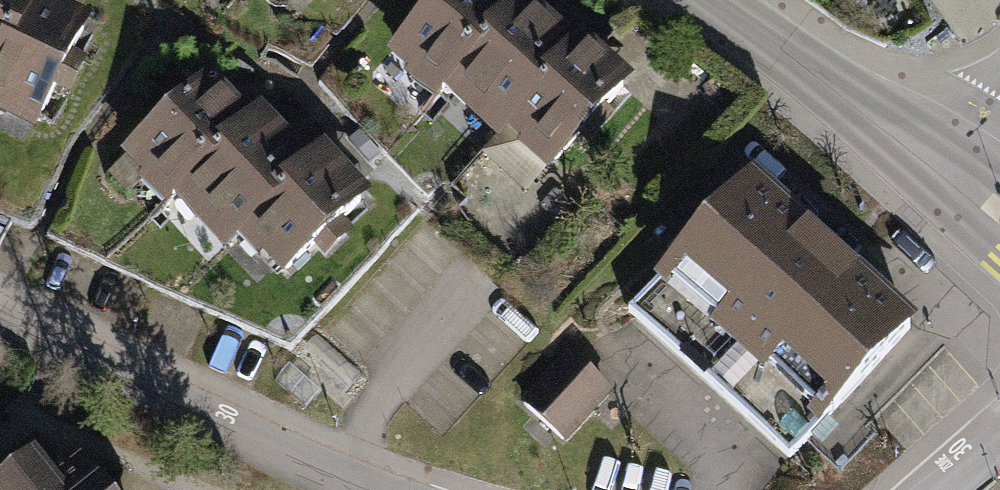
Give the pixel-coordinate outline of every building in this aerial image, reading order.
[(97,18),(57,0),(0,0),(0,123),(40,141),(97,18)] [(508,0),(443,0),(389,58),(444,110),(457,96),(545,179),(636,83),(576,27),(558,46),(508,0)] [(249,121),(209,79),(119,162),(166,212),(180,199),(228,250),(244,235),(285,280),(370,201),(323,151),(307,166),(258,113),(249,121)] [(807,442),(915,322),(759,182),(651,303),(807,442)] [(605,392),(565,355),(520,403),(560,440),(605,392)] [(75,465),(46,488),(27,465),(0,486),(0,489),(95,489),(75,465)]
